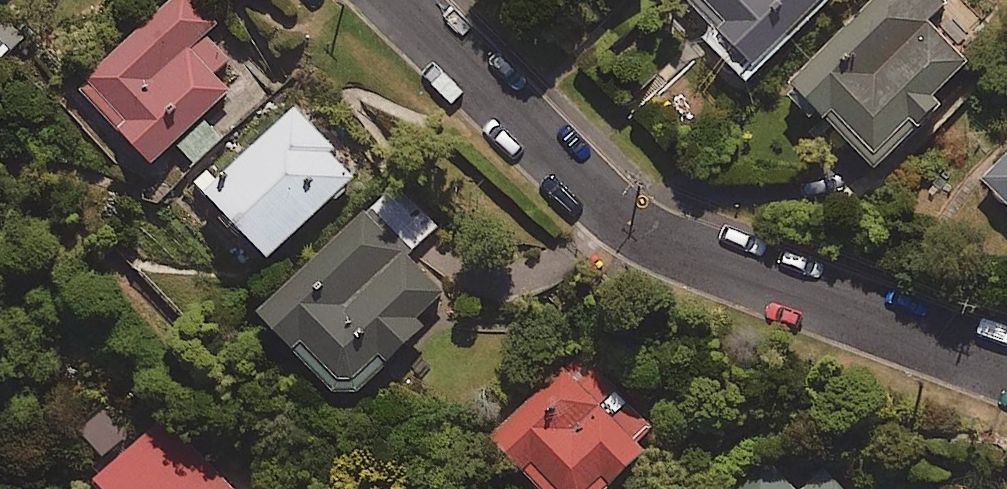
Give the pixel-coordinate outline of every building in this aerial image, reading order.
[(683,0),(734,46),(729,51),(765,83),(838,0),(683,0)] [(944,0),(892,0),(799,99),(889,183),(952,117),(943,109),(977,74),(932,31),(953,9),(944,0)] [(231,62),(174,6),(83,99),(161,176),(183,153),(202,171),(228,143),(209,124),(235,98),(215,78),(231,62)] [(369,182),(300,111),(222,187),(211,176),(198,189),(278,271),(369,182)] [(977,173),(1006,204),(1006,144),(977,173)] [(348,406),(365,410),(458,308),(407,262),(435,231),(391,190),(264,328),(348,406)] [(540,488),(587,488),(650,425),(574,349),(487,437),(540,488)] [(177,440),(129,488),(226,488),(177,440)] [(762,456),(726,488),(793,488),(762,456)] [(822,467),(798,488),(843,488),(822,467)]
